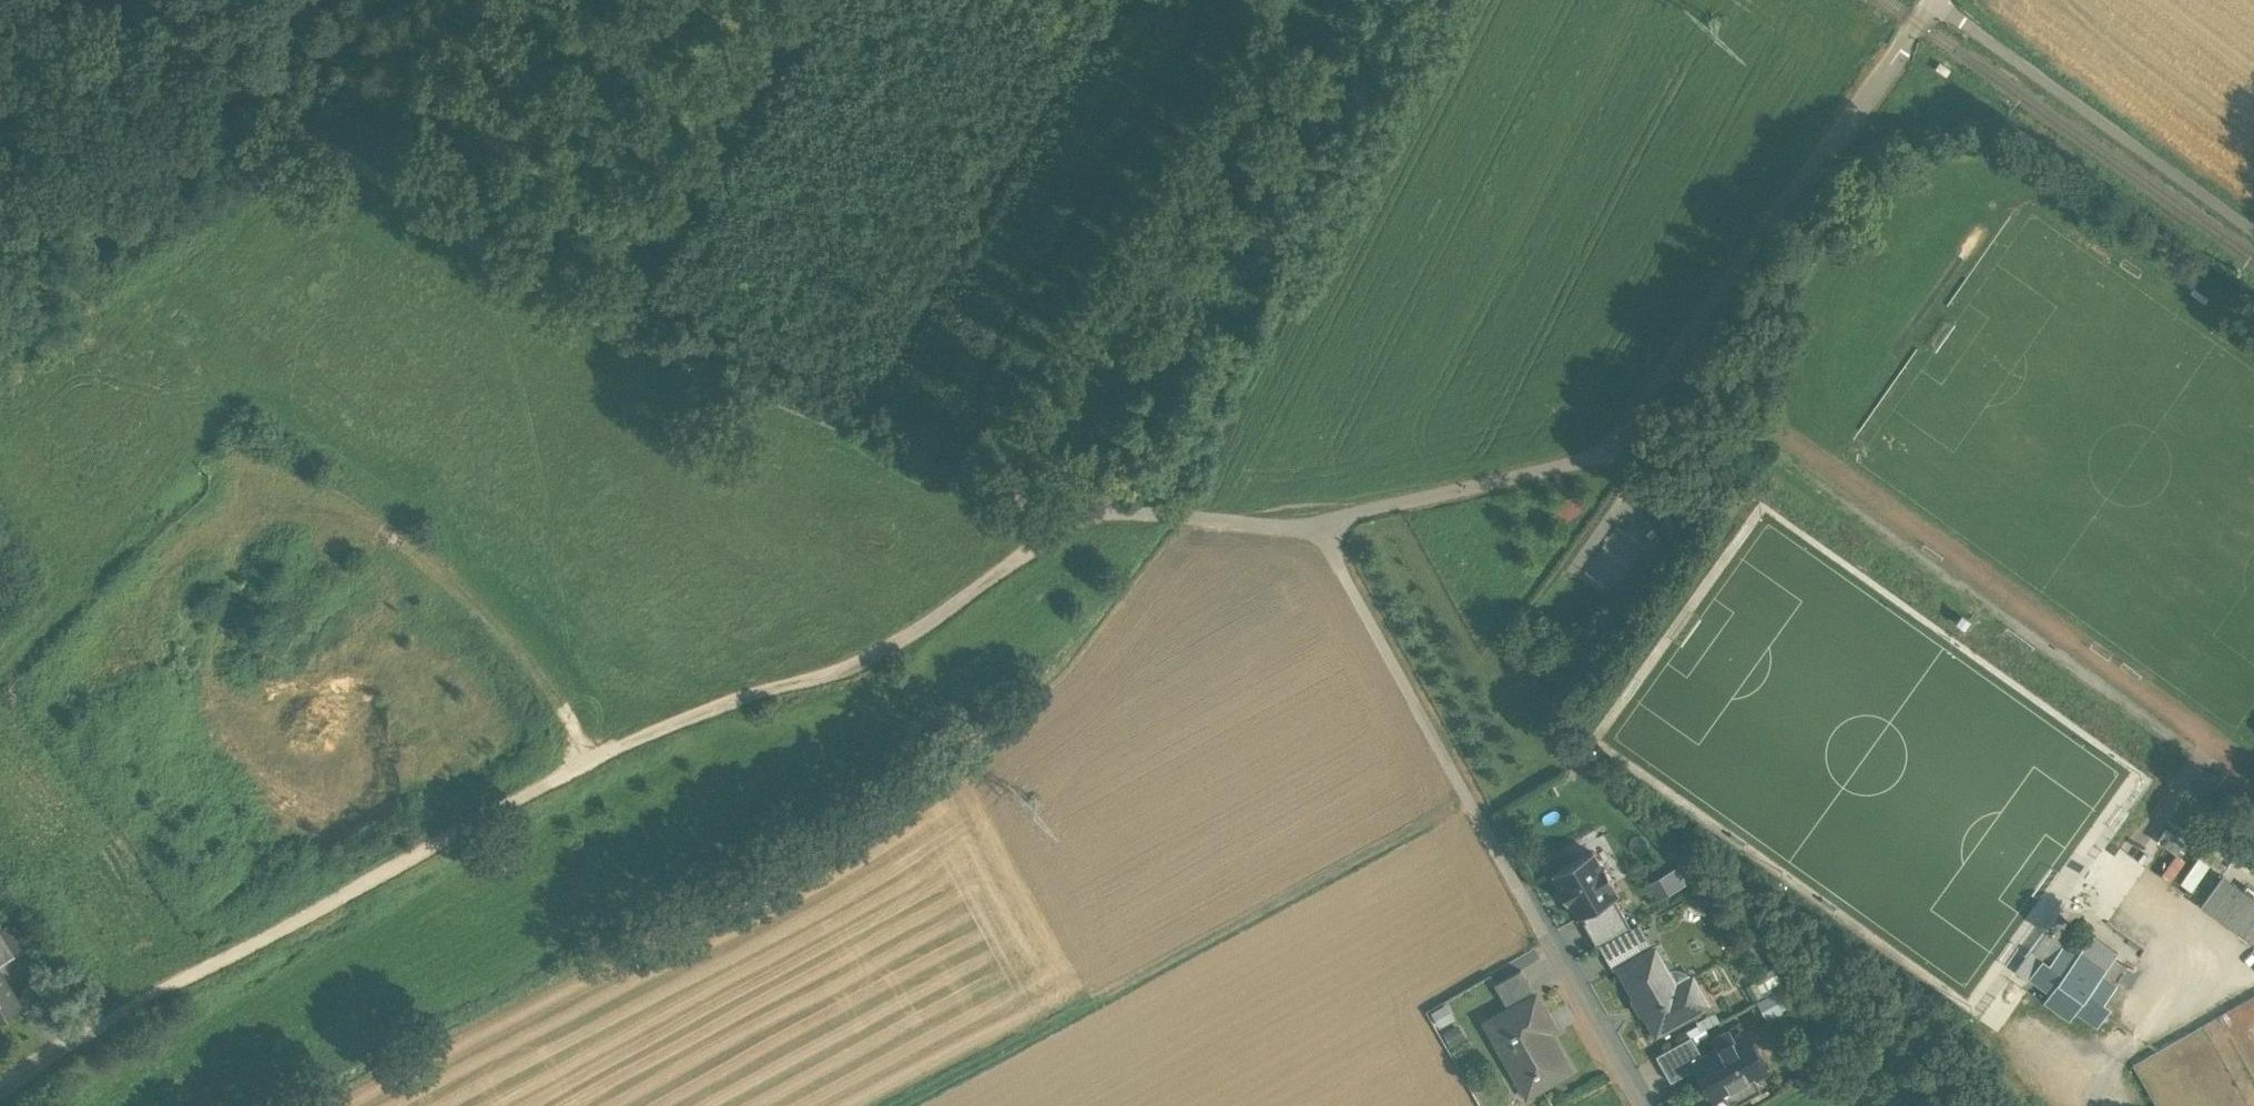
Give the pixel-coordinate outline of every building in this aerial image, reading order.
[(1570,902),(1578,917),(1583,915),(1615,898),(1618,896),(1611,884),(1613,883),(1604,867),(1602,868),(1593,851),(1553,873),(1561,888),(1559,889),(1567,904),(1570,902)] [(1676,868),(1649,883),(1658,899),(1685,882),(1676,868)] [(2222,878),(2201,908),(2253,945),(2253,900),(2222,878)] [(1630,927),(1615,898),(1583,915),(1586,921),(1584,922),(1597,945),(1599,944),(1630,927)] [(0,929),(0,964),(29,945),(12,921),(0,929)] [(1630,927),(1599,944),(1612,969),(1616,966),(1653,947),(1639,922),(1630,927)] [(2105,922),(2096,935),(2134,962),(2143,949),(2105,922)] [(2116,955),(2091,937),(2080,952),(2106,970),(2116,955)] [(1653,947),(1616,966),(1654,1034),(1709,1003),(1693,975),(1668,989),(1660,974),(1666,970),(1653,947)] [(2080,952),(2076,957),(2062,947),(2049,965),(2042,960),(2028,980),(2050,995),(2044,1004),(2069,1022),(2075,1013),(2097,1028),(2110,1009),(2103,1004),(2116,986),(2102,975),(2106,970),(2080,952)] [(1763,994),(1782,984),(1773,967),(1753,977),(1763,994)] [(1520,969),(1494,985),(1509,1011),(1535,995),(1520,969)] [(18,1004),(0,975),(0,1014),(18,1004)] [(1785,1006),(1776,991),(1758,1001),(1766,1017),(1785,1006)] [(1509,1011),(1501,1016),(1503,1021),(1489,1029),(1514,1073),(1528,1065),(1540,1088),(1569,1072),(1540,1020),(1547,1016),(1535,995),(1509,1011)] [(1751,1042),(1745,1032),(1734,1039),(1728,1029),(1713,1038),(1719,1047),(1703,1056),(1694,1061),(1697,1066),(1715,1098),(1732,1088),(1746,1080),(1766,1069),(1761,1060),(1751,1042)] [(1691,1035),(1656,1054),(1671,1080),(1697,1066),(1694,1061),(1703,1056),(1691,1035)] [(1764,1059),(1753,1040),(1751,1042),(1761,1060),(1764,1059)] [(1746,1080),(1732,1088),(1735,1094),(1735,1095),(1736,1095),(1750,1087),(1746,1080)]
